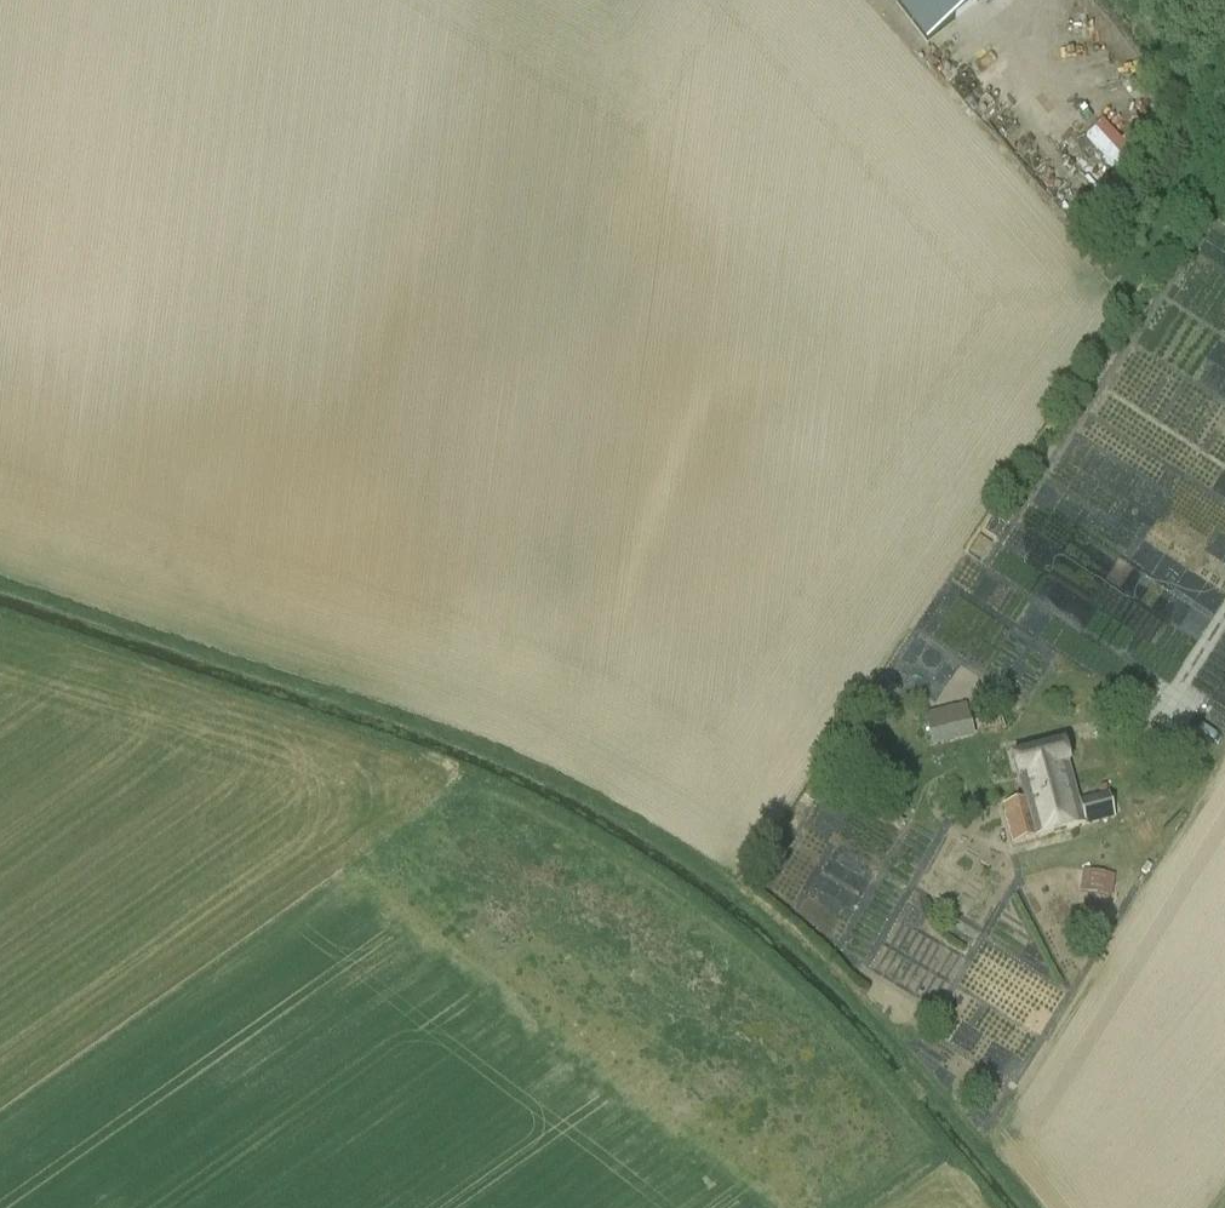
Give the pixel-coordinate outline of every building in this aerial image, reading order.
[(924,35),(969,0),(896,0),(924,35)] [(1116,106),(1094,123),(1110,145),(1132,128),(1116,106)] [(1097,127),(1087,133),(1100,155),(1110,149),(1097,127)] [(933,748),(975,737),(966,703),(924,713),(933,748)] [(1107,790),(1077,798),(1068,762),(1065,744),(1013,758),(1018,777),(1019,777),(1025,801),(1002,806),(1011,843),(1115,819),(1107,790)] [(1113,897),(1115,875),(1083,870),(1080,892),(1113,897)]
